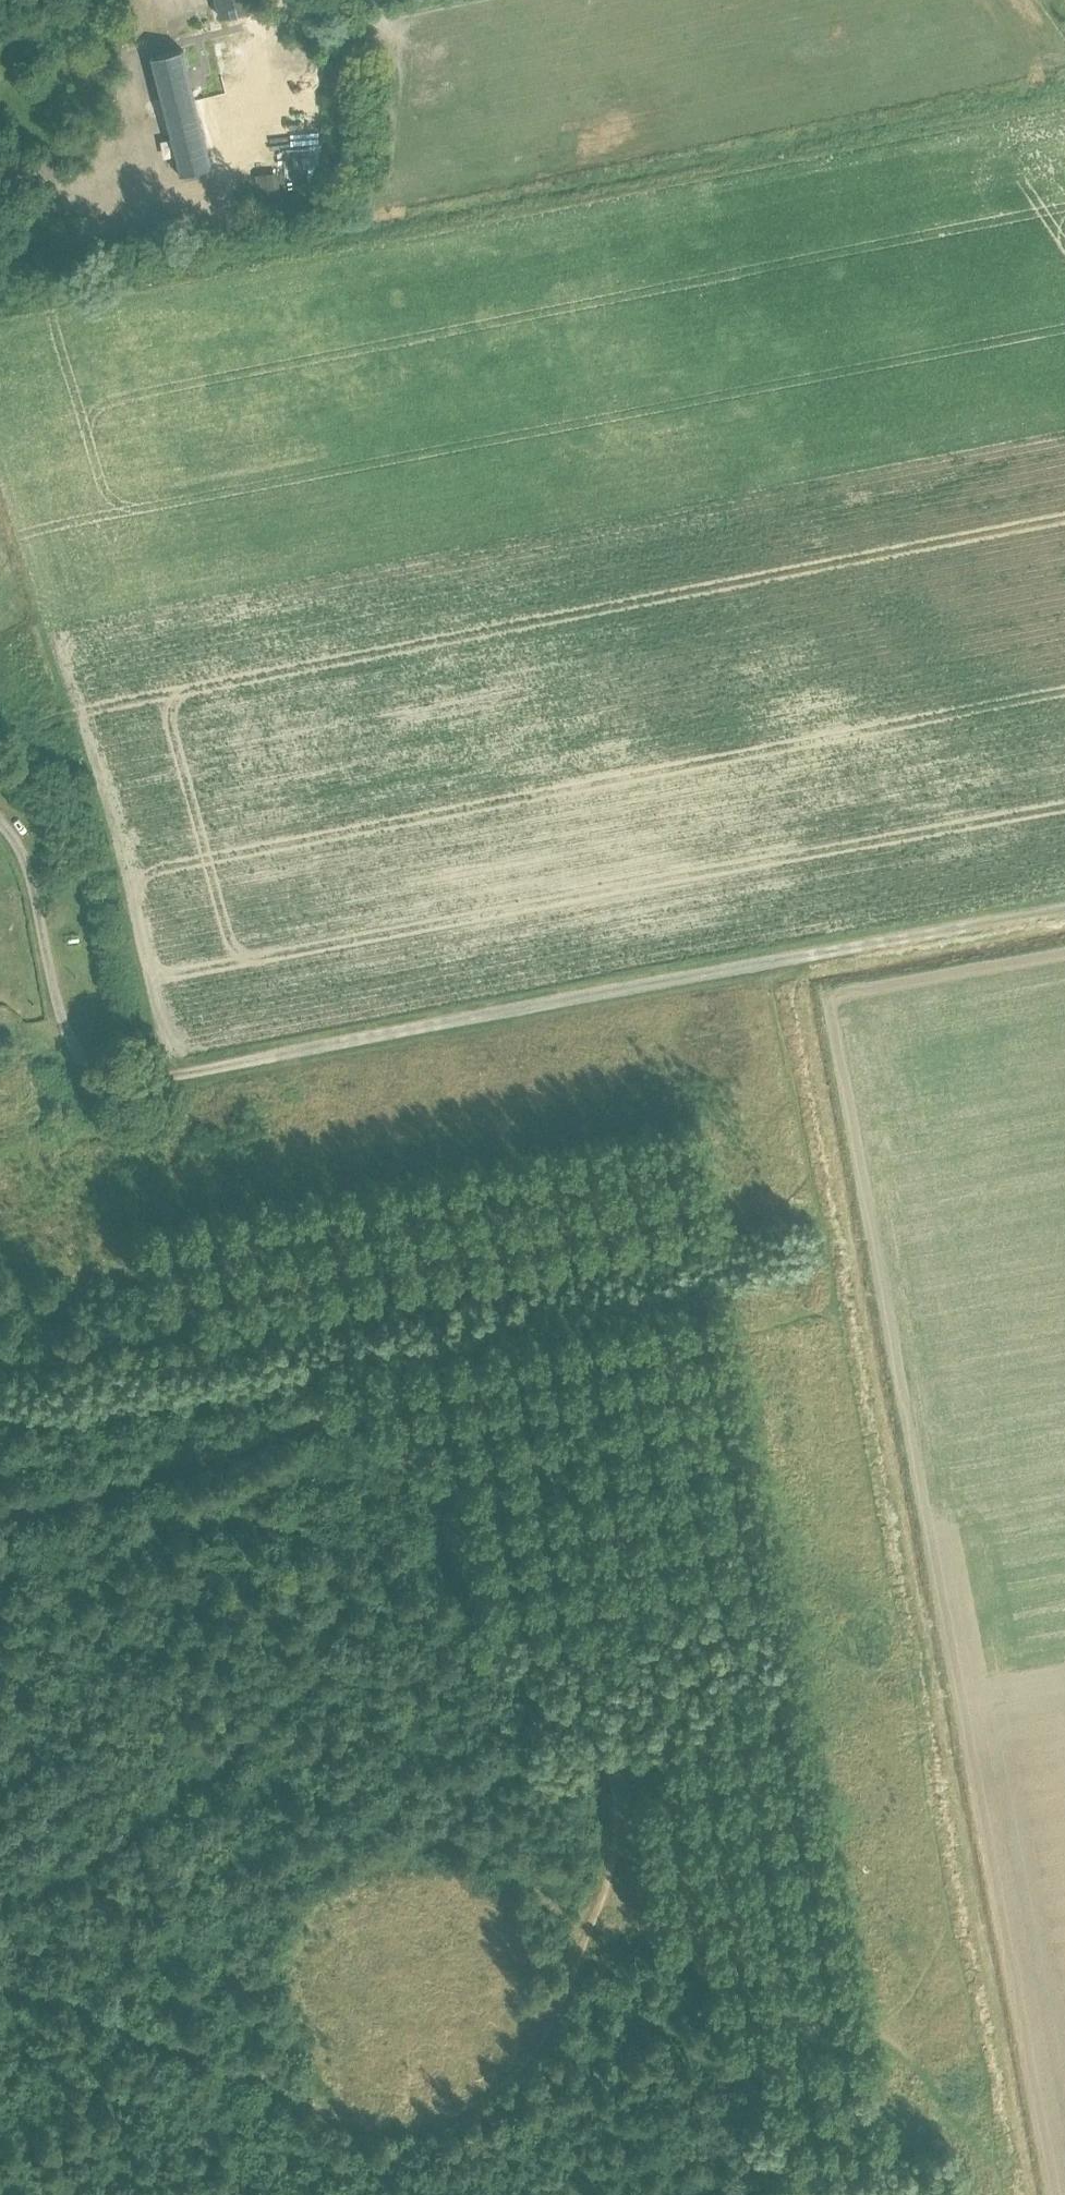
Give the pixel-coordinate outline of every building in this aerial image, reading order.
[(222,18),(259,8),(257,0),(217,0),(222,18)] [(231,49),(240,103),(263,99),(259,74),(274,71),(269,43),(231,49)] [(185,50),(152,59),(170,131),(179,128),(189,166),(210,161),(212,167),(215,167),(195,90),(190,70),(185,50)] [(280,172),(257,174),(259,198),(282,196),(280,172)]
